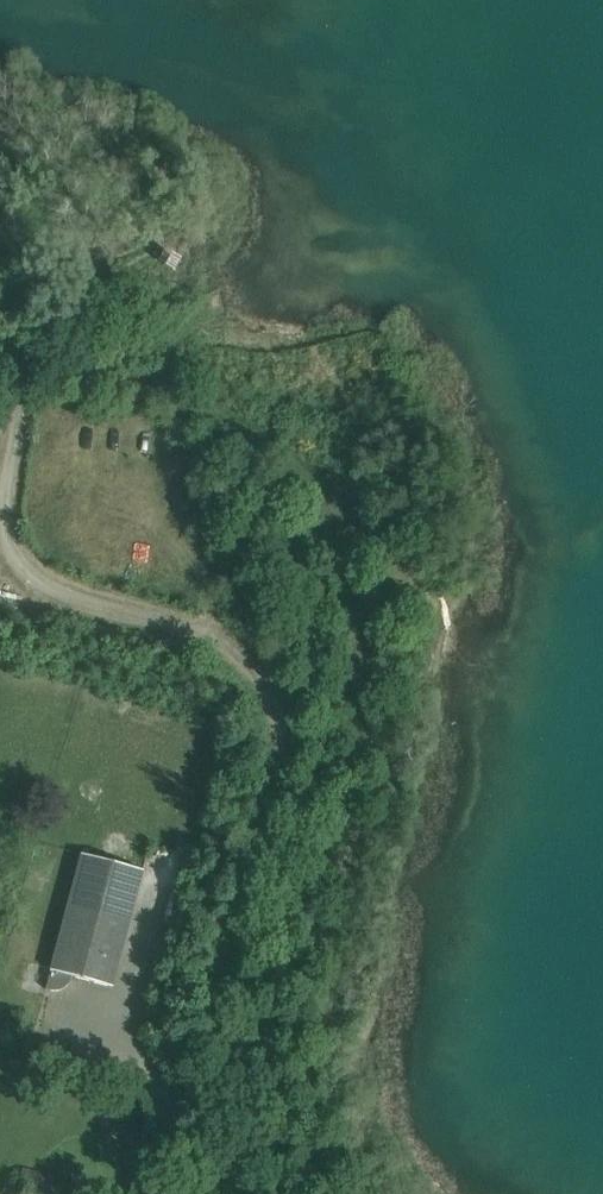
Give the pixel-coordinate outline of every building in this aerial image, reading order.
[(163,265),(173,271),(180,259),(170,253),(163,265)] [(61,989),(66,987),(69,984),(71,980),(72,976),(113,987),(144,871),(82,854),(46,988),(52,990),(57,990),(61,989)]
